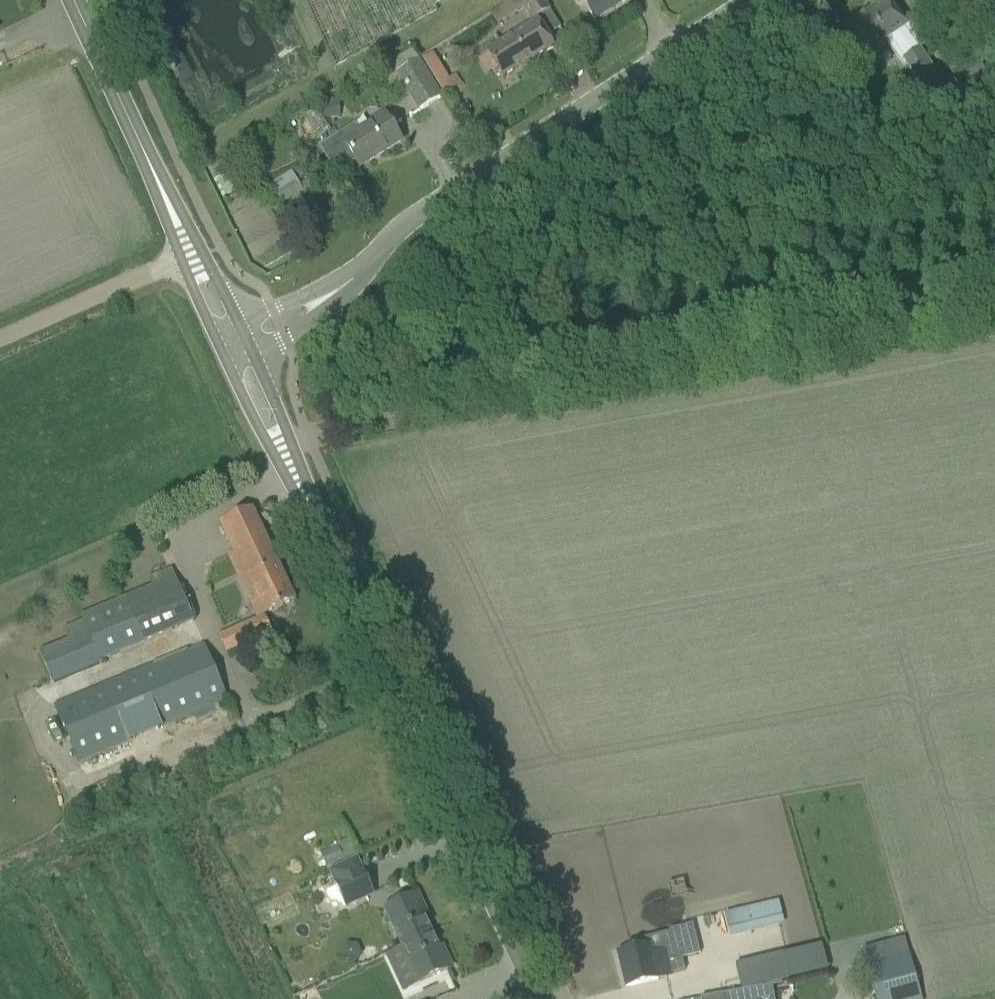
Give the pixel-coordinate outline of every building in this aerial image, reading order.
[(338,69),(438,13),(435,7),(449,0),(306,0),(338,69)] [(496,23),(523,6),(532,22),(551,11),(544,0),(514,0),(491,14),(496,23)] [(595,22),(630,0),(581,0),(595,22)] [(844,30),(856,47),(863,58),(887,42),(901,63),(904,62),(938,112),(955,101),(917,45),(920,43),(908,25),(905,28),(904,26),(898,18),(887,1),(844,30)] [(488,55),(502,79),(553,47),(538,23),(488,55)] [(977,56),(951,74),(964,95),(991,77),(977,56)] [(420,60),(398,73),(421,111),(442,98),(429,77),(421,63),(422,63),(420,60)] [(386,118),(360,134),(355,126),(321,148),(336,173),(355,161),(359,168),(401,142),(386,118)] [(473,129),(470,130),(478,143),(489,137),(481,124),(473,129)] [(318,164),(309,170),(315,180),(324,174),(318,164)] [(266,190),(276,207),(303,190),(293,173),(266,190)] [(233,174),(218,182),(226,197),(241,189),(233,174)] [(253,510),(221,525),(247,580),(242,582),(259,618),(264,615),(296,600),(253,510)] [(39,654),(52,684),(101,663),(100,659),(175,628),(194,620),(172,570),(150,579),(153,586),(126,596),(133,616),(87,633),(39,654)] [(126,596),(80,613),(87,633),(133,616),(126,596)] [(219,637),(227,653),(256,639),(249,623),(219,637)] [(55,707),(80,765),(228,701),(204,644),(55,707)] [(245,651),(236,655),(241,667),(250,663),(245,651)] [(337,846),(320,855),(327,868),(344,860),(337,846)] [(330,872),(347,908),(374,895),(353,858),(330,872)] [(385,910),(403,947),(431,933),(414,897),(385,910)] [(725,916),(730,935),(781,924),(777,905),(725,916)] [(631,951),(618,954),(627,988),(646,983),(658,981),(657,979),(672,975),(672,974),(686,971),(675,929),(669,930),(670,934),(629,944),(631,951)] [(403,947),(420,984),(449,970),(431,933),(403,947)] [(866,966),(876,998),(922,998),(909,953),(866,966)] [(745,963),(736,965),(742,991),(752,989),(745,963)] [(453,984),(446,988),(449,995),(457,991),(453,984)] [(753,989),(752,989),(742,991),(723,994),(724,998),(758,998),(757,992),(756,988),(753,989)]
